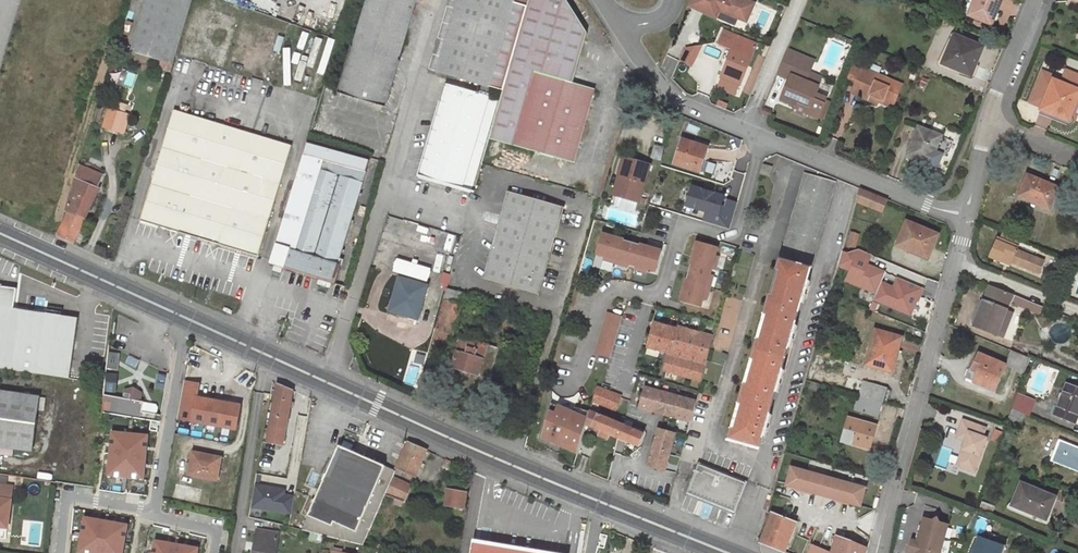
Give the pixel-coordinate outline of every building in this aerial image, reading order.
[(132,52),(173,63),(192,0),(147,0),(132,52)] [(346,70),(391,83),(415,0),(367,0),(346,70)] [(527,7),(504,0),(458,0),(437,71),(503,90),(527,7)] [(527,7),(503,90),(500,101),(488,139),(563,160),(567,161),(573,163),(592,98),(595,99),(596,94),(593,93),(594,89),(572,83),(587,32),(566,0),(529,0),(527,7)] [(687,7),(699,12),(700,10),(717,18),(719,12),(746,23),(754,5),(743,0),(690,0),(687,7)] [(969,16),(975,0),(970,0),(964,13),(969,16)] [(969,16),(992,25),(1002,0),(975,0),(969,16)] [(740,84),(756,45),(724,32),(718,45),(731,50),(721,76),(740,84)] [(982,48),(955,36),(943,64),(971,76),(982,48)] [(680,59),(690,64),(700,46),(685,48),(680,59)] [(806,114),(817,118),(826,99),(815,95),(818,87),(805,81),(809,73),(813,61),(786,50),(778,70),(791,75),(796,77),(794,81),(790,79),(781,99),(796,106),(797,103),(809,108),(808,110),(806,114)] [(855,86),(861,71),(850,67),(844,81),(855,86)] [(852,93),(876,104),(877,100),(879,97),(893,103),(901,85),(862,69),(861,71),(855,86),(852,93)] [(391,83),(346,70),(339,92),(384,105),(391,83)] [(1065,85),(1070,73),(1065,71),(1060,83),(1065,85)] [(822,78),(809,73),(805,81),(818,87),(822,78)] [(1066,124),(1075,102),(1077,103),(1077,76),(1070,73),(1065,85),(1060,83),(1053,80),(1041,110),(1054,115),(1053,119),(1066,124)] [(740,84),(721,76),(717,86),(736,94),(740,84)] [(488,139),(500,101),(489,98),(492,89),(479,86),(477,94),(446,86),(419,175),(473,191),(488,139)] [(626,90),(618,88),(615,100),(622,102),(626,90)] [(877,100),(892,106),(893,103),(879,97),(877,100)] [(111,103),(109,110),(124,114),(126,108),(111,103)] [(125,114),(124,114),(109,110),(108,109),(103,127),(120,132),(125,114)] [(291,146),(173,111),(140,220),(258,256),(291,146)] [(941,136),(918,127),(907,156),(936,168),(941,155),(935,152),(941,136)] [(307,140),(303,154),(365,172),(369,159),(307,140)] [(707,148),(682,140),(675,164),(699,171),(707,148)] [(532,154),(501,145),(495,164),(527,174),(532,154)] [(662,153),(654,151),(652,158),(660,160),(662,153)] [(365,172),(303,154),(270,264),(332,283),(337,264),(365,172)] [(623,177),(617,196),(639,202),(650,166),(624,158),(619,175),(623,177)] [(771,168),(763,165),(760,174),(769,177),(771,168)] [(69,212),(58,235),(74,242),(80,229),(88,213),(99,189),(96,188),(101,175),(80,166),(66,210),(69,212)] [(804,173),(780,260),(811,268),(835,182),(804,173)] [(1049,208),(1057,188),(1035,178),(1033,182),(1026,179),(1019,196),(1049,208)] [(707,212),(704,222),(731,229),(739,198),(694,186),(688,207),(707,212)] [(886,199),(859,188),(855,201),(881,211),(886,199)] [(563,207),(507,191),(483,279),(538,294),(563,207)] [(937,235),(907,222),(898,245),(928,258),(937,235)] [(1032,226),(1024,224),(1020,234),(1027,236),(1032,226)] [(85,232),(80,229),(74,242),(79,245),(85,232)] [(858,236),(850,233),(847,245),(854,247),(858,236)] [(661,251),(601,234),(595,254),(603,256),(602,259),(615,263),(616,260),(628,263),(635,265),(634,268),(646,272),(647,269),(655,271),(661,251)] [(990,258),(1001,262),(1004,255),(1012,258),(1010,262),(1038,274),(1043,261),(1016,250),(1020,240),(1003,234),(1001,239),(998,238),(990,258)] [(438,270),(445,273),(458,239),(451,236),(438,270)] [(697,241),(679,301),(700,307),(702,299),(705,300),(709,287),(706,287),(709,274),(711,268),(714,269),(718,256),(715,255),(717,247),(697,241)] [(913,319),(925,288),(898,277),(895,285),(884,281),(888,271),(871,264),(874,257),(847,247),(839,267),(851,272),(847,283),(878,295),(875,304),(913,319)] [(1009,265),(1010,262),(1012,258),(1004,255),(1001,262),(1009,265)] [(811,268),(780,260),(776,271),(779,272),(772,296),(769,296),(764,315),(767,316),(760,340),(757,339),(751,359),(754,361),(748,384),(744,383),(739,404),(742,404),(735,429),(732,428),(728,440),(759,449),(763,436),(765,427),(767,427),(768,423),(767,423),(769,415),(776,391),(778,383),(779,383),(780,379),(779,379),(782,371),(788,347),(790,339),(791,339),(793,335),(791,335),(794,326),(801,302),(803,293),(804,294),(806,289),(805,289),(807,281),(811,268)] [(337,264),(332,283),(335,284),(341,265),(337,264)] [(776,271),(769,296),(772,296),(779,272),(776,271)] [(426,286),(399,279),(390,314),(403,317),(404,314),(417,318),(426,286)] [(1011,294),(990,286),(974,326),(1002,338),(1006,327),(999,324),(1005,310),(1011,294)] [(69,378),(78,317),(13,308),(16,289),(0,287),(0,368),(69,378)] [(462,294),(445,289),(442,301),(443,301),(459,305),(462,294)] [(1034,303),(1014,295),(1011,303),(1031,311),(1034,303)] [(459,305),(443,301),(435,330),(450,334),(451,334),(459,305)] [(1039,305),(1034,303),(1031,311),(1035,313),(1037,309),(1039,305)] [(999,324),(1006,327),(1012,312),(1005,310),(999,324)] [(622,316),(608,312),(596,353),(610,358),(622,316)] [(764,315),(757,339),(760,340),(767,316),(764,315)] [(700,380),(712,336),(675,326),(674,329),(653,324),(647,348),(668,354),(664,370),(700,380)] [(448,344),(450,334),(435,330),(432,339),(448,344)] [(923,332),(914,330),(913,336),(921,339),(923,332)] [(901,338),(875,331),(865,365),(891,372),(901,338)] [(470,340),(461,337),(452,368),(489,379),(497,348),(477,343),(479,339),(471,337),(470,340)] [(1029,358),(1010,350),(1004,365),(1004,366),(1024,374),(1029,358)] [(108,352),(106,370),(117,371),(119,353),(108,352)] [(993,390),(1004,366),(1004,365),(979,354),(972,371),(977,373),(974,382),(993,390)] [(823,356),(815,382),(820,384),(836,388),(844,363),(823,356)] [(751,359),(744,383),(748,384),(754,361),(751,359)] [(977,373),(972,371),(968,370),(965,378),(974,382),(977,373)] [(105,374),(104,391),(116,392),(117,374),(105,374)] [(154,389),(165,390),(167,376),(157,375),(154,389)] [(201,383),(185,380),(178,421),(237,431),(242,404),(199,397),(201,383)] [(815,382),(811,381),(809,388),(818,391),(820,384),(815,382)] [(863,382),(860,395),(883,402),(886,403),(890,391),(885,390),(885,389),(863,382)] [(290,402),(292,391),(278,384),(268,442),(282,445),(289,407),(290,402)] [(1067,385),(1055,415),(1074,423),(1077,413),(1077,389),(1067,385)] [(641,389),(636,387),(633,395),(639,397),(641,389)] [(122,400),(141,403),(142,393),(134,388),(124,389),(122,400)] [(620,397),(596,388),(593,400),(616,409),(620,397)] [(690,422),(696,403),(645,388),(640,407),(690,422)] [(40,397),(0,391),(0,447),(32,452),(40,397)] [(883,402),(860,395),(855,412),(878,418),(883,402)] [(1034,401),(1017,395),(1012,408),(1026,414),(1029,416),(1034,401)] [(122,400),(103,397),(102,410),(154,419),(154,415),(141,413),(142,403),(141,403),(122,400)] [(141,413),(154,415),(156,416),(158,405),(142,403),(141,413)] [(586,424),(587,419),(573,412),(552,403),(542,437),(577,452),(586,424)] [(739,404),(732,428),(735,429),(742,404),(739,404)] [(573,412),(587,419),(589,411),(575,407),(573,412)] [(1026,414),(1012,408),(1006,422),(1020,428),(1026,414)] [(622,425),(589,411),(587,419),(586,424),(601,430),(599,436),(609,440),(610,434),(618,437),(622,425)] [(876,426),(848,418),(841,441),(869,449),(876,426)] [(986,429),(963,421),(957,438),(967,441),(964,449),(968,450),(961,466),(974,471),(986,439),(983,438),(986,429)] [(1006,422),(1006,424),(1005,426),(1019,431),(1020,428),(1006,422)] [(632,429),(622,425),(618,437),(638,446),(643,434),(639,433),(640,430),(633,427),(632,429)] [(659,428),(648,465),(665,470),(676,433),(659,428)] [(151,437),(110,430),(102,475),(144,482),(151,437)] [(282,445),(268,442),(265,455),(280,458),(282,445)] [(1056,452),(1059,453),(1055,462),(1077,471),(1077,451),(1077,452),(1073,450),(1074,447),(1060,442),(1056,452)] [(421,461),(425,451),(407,443),(396,468),(415,476),(418,467),(421,461)] [(301,530),(363,545),(385,495),(392,478),(395,470),(338,446),(301,530)] [(968,450),(964,449),(958,465),(961,466),(968,450)] [(216,480),(220,458),(192,453),(189,474),(216,480)] [(452,471),(455,464),(446,460),(443,467),(452,471)] [(746,483),(699,465),(687,494),(734,513),(746,483)] [(790,467),(785,485),(859,506),(864,488),(790,467)] [(411,486),(392,478),(385,495),(404,503),(411,486)] [(287,486),(256,481),(251,507),(291,513),(294,494),(286,493),(287,486)] [(449,491),(466,494),(467,486),(450,483),(449,491)] [(1022,483),(1012,506),(1033,515),(1034,512),(1037,513),(1047,518),(1055,497),(1022,483)] [(10,501),(11,486),(0,485),(0,500),(10,501)] [(466,494),(449,491),(447,491),(445,505),(463,508),(466,494)] [(10,501),(0,500),(0,536),(2,536),(3,528),(7,528),(10,501)] [(1034,520),(1037,513),(1034,512),(1033,515),(1012,506),(1011,510),(1034,520)] [(762,542),(785,552),(795,523),(786,519),(788,515),(782,512),(780,517),(772,514),(762,542)] [(84,519),(80,552),(123,552),(127,524),(84,519)] [(911,552),(938,552),(946,526),(938,523),(935,519),(931,521),(923,519),(916,543),(911,541),(908,552),(911,552)] [(278,534),(258,530),(253,552),(275,552),(278,534)] [(833,552),(864,552),(866,548),(838,537),(833,552)] [(974,552),(1003,552),(1006,547),(980,538),(974,552)] [(153,540),(152,552),(198,552),(199,546),(153,540)] [(472,552),(530,552),(473,544),(472,552)]
